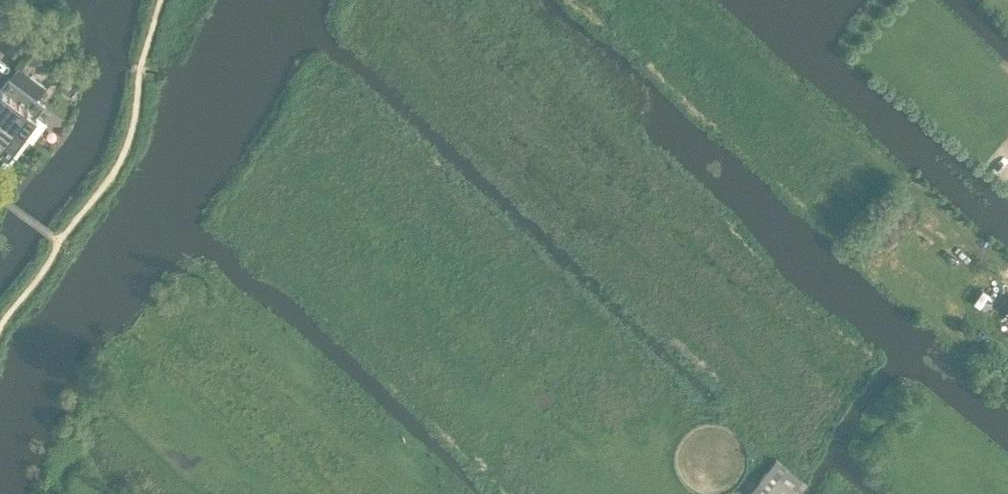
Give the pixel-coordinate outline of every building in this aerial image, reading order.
[(35,49),(26,61),(34,67),(43,55),(35,49)] [(22,134),(32,141),(33,140),(46,123),(36,115),(37,114),(43,106),(44,106),(45,104),(43,103),(43,104),(36,99),(46,87),(27,73),(18,84),(17,83),(17,84),(10,79),(11,78),(9,77),(8,79),(2,88),(1,87),(0,89),(0,117),(22,134)] [(0,117),(0,163),(1,162),(1,161),(7,153),(8,153),(9,152),(8,151),(14,144),(15,144),(16,142),(15,142),(21,134),(22,135),(22,134),(0,117)] [(803,478),(775,457),(748,493),(790,493),(803,478)]
